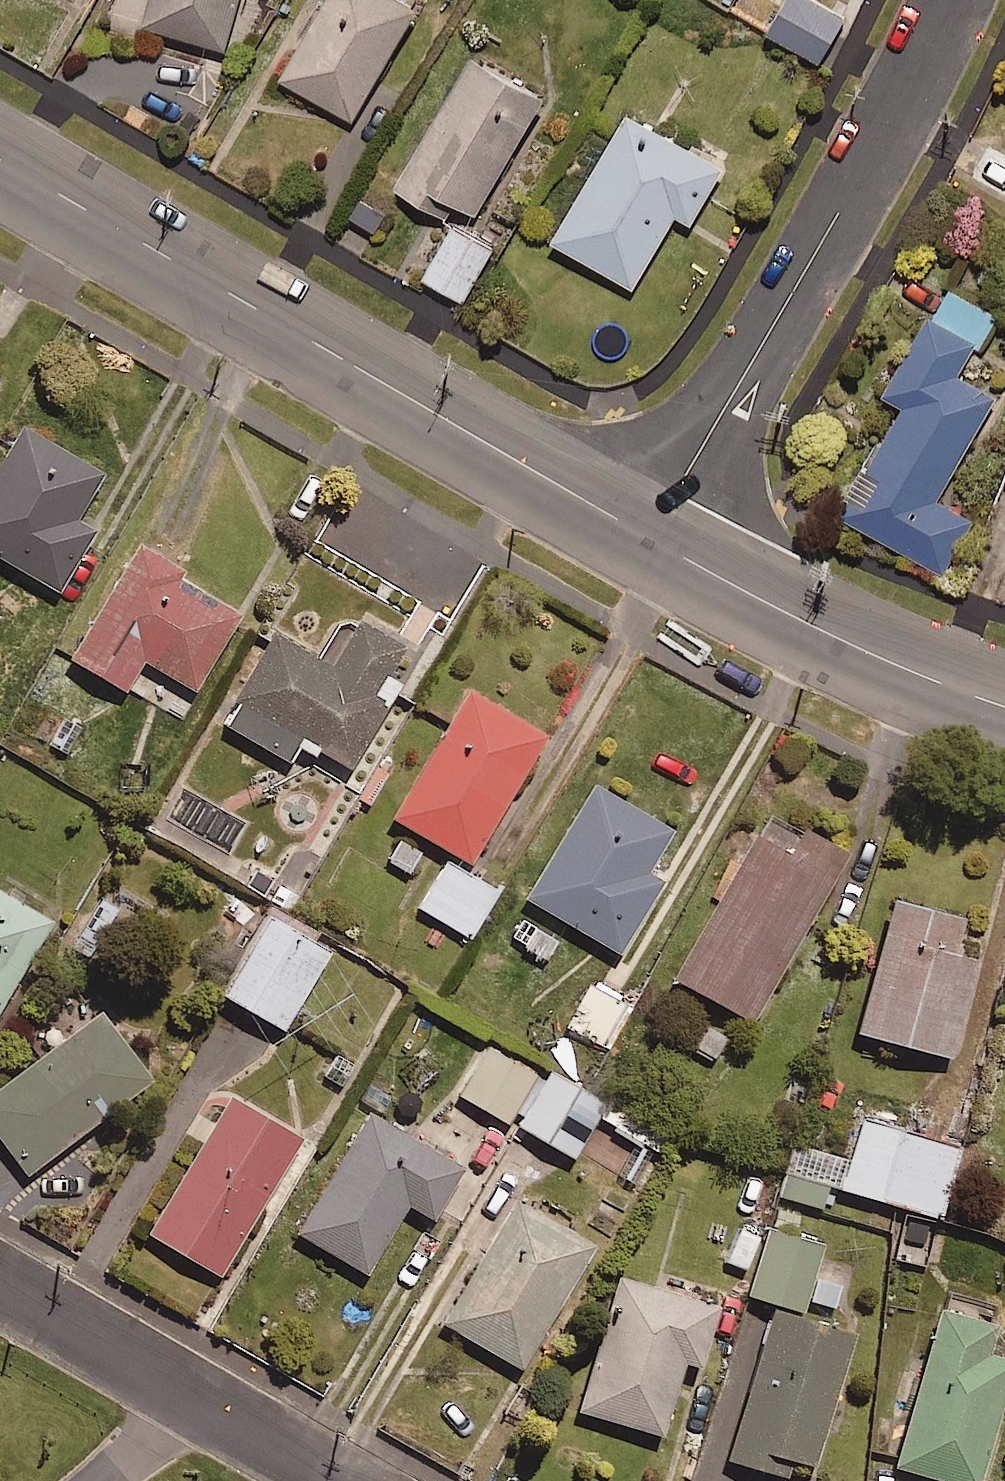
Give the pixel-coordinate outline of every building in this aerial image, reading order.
[(110,23),(131,29),(135,16),(219,38),(229,0),(116,0),(110,23)] [(272,68),(348,109),(408,0),(310,0),(272,68)] [(828,0),(766,0),(758,14),(816,49),(841,7),(828,0)] [(541,78),(467,36),(387,175),(462,217),(541,78)] [(720,154),(620,96),(544,228),(629,277),(671,204),(686,213),(720,154)] [(477,241),(435,219),(406,276),(447,298),(477,241)] [(992,385),(952,363),(967,336),(977,341),(995,308),(945,281),(932,304),(924,300),(878,382),(899,394),(836,507),(938,564),(968,512),(932,492),(992,385)] [(12,416),(0,437),(0,552),(53,583),(89,520),(69,508),(95,463),(12,416)] [(175,560),(129,533),(62,647),(121,682),(138,652),(188,681),(233,606),(170,569),(175,560)] [(395,633),(344,607),(321,652),(265,623),(216,717),(285,753),(296,733),(347,759),(393,671),(379,664),(395,633)] [(538,722),(458,678),(385,810),(465,854),(538,722)] [(666,820),(587,774),(519,891),(614,946),(657,872),(641,862),(666,820)] [(841,843),(762,800),(669,971),(748,1014),(841,843)] [(317,856),(292,842),(265,891),(290,904),(317,856)] [(494,884),(443,854),(414,903),(466,933),(494,884)] [(0,885),(0,986),(44,911),(0,885)] [(958,907),(889,889),(852,1023),(946,1049),(972,951),(948,944),(958,907)] [(324,942),(263,905),(215,985),(276,1021),(324,942)] [(625,1000),(584,981),(565,1022),(605,1041),(625,1000)] [(92,1002),(0,1073),(0,1139),(22,1168),(146,1073),(92,1002)] [(531,1067),(484,1040),(456,1090),(503,1116),(531,1067)] [(601,1097),(546,1064),(514,1118),(568,1151),(601,1097)] [(296,1131),(223,1088),(142,1226),(215,1268),(296,1131)] [(611,1089),(598,1112),(653,1144),(666,1121),(611,1089)] [(458,1160),(361,1105),(292,1226),(362,1266),(401,1197),(428,1212),(458,1160)] [(902,1202),(935,1212),(956,1143),(859,1113),(847,1153),(790,1136),(774,1190),(822,1205),(830,1180),(838,1183),(902,1202)] [(588,1237),(506,1189),(434,1314),(515,1361),(588,1237)] [(935,1212),(902,1202),(886,1253),(920,1263),(935,1212)] [(762,1231),(732,1222),(721,1258),(752,1267),(745,1291),(780,1300),(735,1460),(785,1474),(791,1452),(811,1458),(851,1318),(834,1313),(844,1279),(817,1271),(827,1234),(766,1216),(762,1231)] [(711,1297),(612,1269),(574,1404),(657,1428),(678,1353),(694,1358),(711,1297)] [(930,1300),(887,1459),(968,1480),(975,1480),(1004,1369),(1004,1352),(983,1346),(991,1317),(930,1300)]
